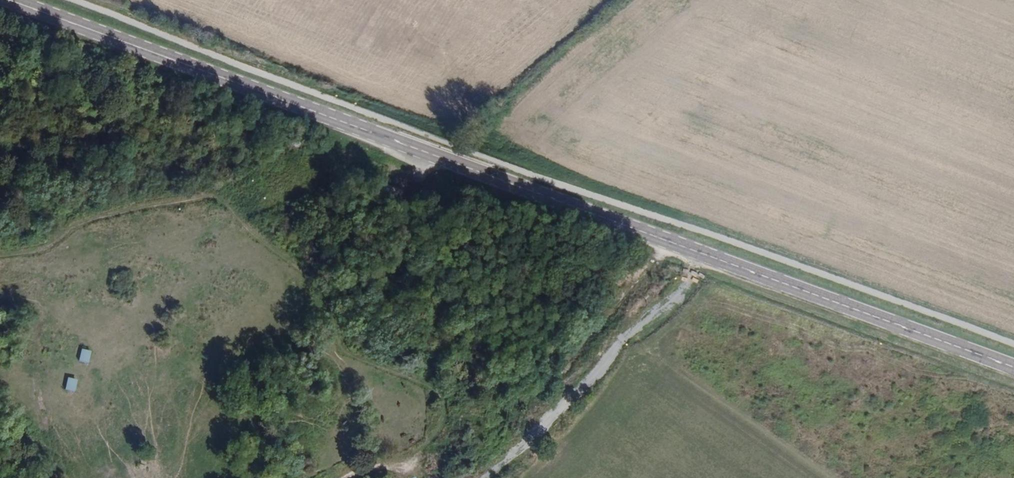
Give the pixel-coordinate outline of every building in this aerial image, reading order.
[(402,192),(383,185),(380,193),(399,200),(402,192)] [(397,206),(399,200),(380,193),(378,199),(397,206)] [(658,247),(644,242),(641,248),(656,253),(658,247)] [(867,332),(870,325),(861,321),(858,329),(863,330),(867,332)] [(77,360),(87,363),(90,351),(80,349),(77,360)] [(66,377),(64,389),(73,391),(76,379),(66,377)]
